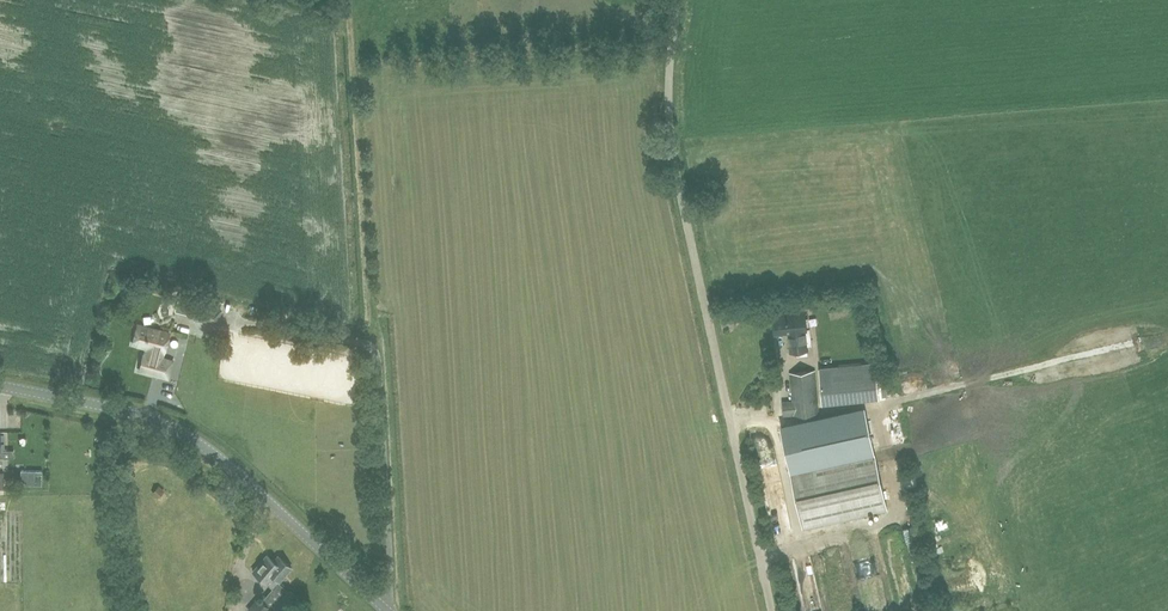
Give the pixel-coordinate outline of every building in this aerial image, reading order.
[(217,323),(221,309),(218,309),(220,301),(181,290),(176,310),(189,314),(188,316),(217,323)] [(789,331),(790,341),(791,352),(809,350),(809,345),(812,345),(810,328),(807,328),(805,311),(780,313),(780,317),(773,317),(775,333),(789,331)] [(138,324),(132,344),(147,348),(145,355),(143,355),(139,370),(168,378),(172,361),(162,358),(163,352),(164,353),(169,332),(138,324)] [(823,403),(879,398),(875,363),(820,369),(823,403)] [(815,370),(790,372),(792,401),(782,402),(784,415),(794,414),(794,415),(819,412),(815,370)] [(906,396),(921,391),(918,380),(903,385),(906,396)] [(811,429),(810,427),(785,431),(787,446),(852,436),(853,440),(858,439),(856,422),(811,429)] [(803,526),(886,509),(872,448),(790,466),(803,526)] [(20,484),(42,485),(42,471),(21,470),(20,484)] [(158,485),(151,493),(157,498),(164,490),(158,485)] [(274,561),(267,555),(253,571),(272,589),(279,581),(291,567),(278,556),(274,561)] [(823,556),(814,558),(817,569),(825,567),(823,556)] [(298,597),(288,589),(272,607),(277,610),(287,610),(298,597)] [(269,607),(259,599),(248,610),(265,610),(269,607)]
